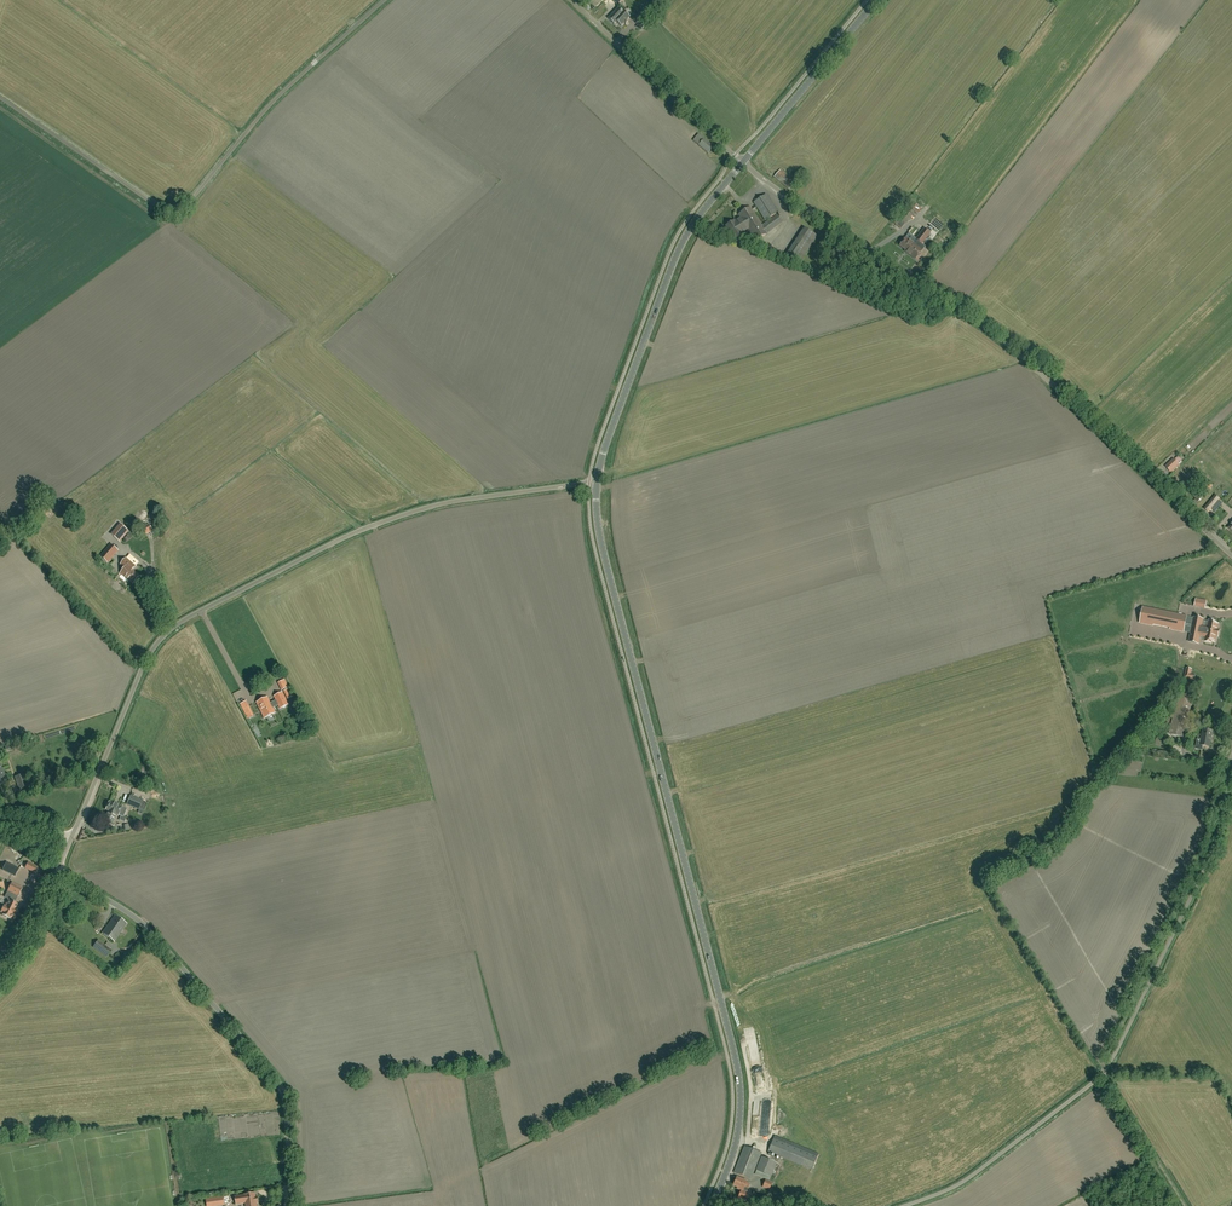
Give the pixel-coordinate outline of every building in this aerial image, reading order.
[(652,13),(653,12),(646,6),(646,7),(637,17),(636,17),(643,23),(652,13)] [(627,21),(627,20),(630,18),(630,17),(623,11),(622,12),(618,8),(618,9),(609,19),(608,19),(614,25),(614,24),(616,22),(621,27),(622,27),(621,27),(624,23),(626,24),(625,25),(626,25),(628,22),(627,21)] [(693,141),(708,153),(714,147),(698,134),(693,141)] [(789,190),(795,182),(781,169),(777,174),(774,171),(772,174),(774,177),(773,178),(778,182),(779,181),(789,190)] [(765,221),(777,213),(766,195),(754,202),(765,221)] [(916,218),(922,209),(916,204),(914,206),(912,205),(907,211),(916,218)] [(761,226),(750,208),(739,215),(741,218),(736,222),(735,221),(726,226),(730,233),(729,233),(734,241),(744,234),(742,233),(748,229),(755,241),(767,234),(782,222),(777,214),(761,226)] [(799,223),(803,216),(797,212),(792,219),(799,223)] [(906,224),(911,217),(906,213),(900,220),(906,224)] [(798,265),(817,236),(804,228),(785,257),(798,265)] [(918,241),(921,244),(930,233),(925,229),(917,240),(918,241)] [(921,244),(918,241),(917,240),(916,239),(913,243),(906,238),(904,240),(902,241),(901,242),(901,244),(900,246),(907,252),(907,253),(915,259),(917,257),(919,257),(920,255),(920,253),(925,247),(921,244)] [(1171,472),(1179,464),(1174,459),(1166,467),(1171,472)] [(1212,487),(1206,482),(1203,486),(1208,491),(1212,487)] [(1220,499),(1215,495),(1204,509),(1208,513),(1220,499)] [(142,528),(145,535),(153,531),(151,528),(155,526),(156,528),(161,526),(159,522),(153,524),(154,525),(150,527),(149,524),(142,528)] [(113,535),(120,541),(129,531),(122,525),(113,535)] [(108,562),(118,551),(111,545),(101,556),(108,562)] [(139,576),(132,570),(136,566),(127,558),(121,565),(125,568),(121,573),(133,583),(139,576)] [(1206,601),(1196,599),(1195,606),(1205,608),(1206,601)] [(1187,617),(1143,608),(1140,623),(1153,626),(1153,624),(1171,628),(1170,629),(1183,632),(1187,617)] [(1209,621),(1208,622),(1207,622),(1206,627),(1202,626),(1203,620),(1194,618),(1189,642),(1198,644),(1200,636),(1204,636),(1203,640),(1205,640),(1204,641),(1211,642),(1211,641),(1215,642),(1216,637),(1218,637),(1219,630),(1217,629),(1218,624),(1215,624),(1215,622),(1209,621)] [(1222,631),(1231,633),(1231,621),(1224,619),(1222,631)] [(1221,636),(1218,650),(1231,652),(1231,638),(1221,636)] [(1199,657),(1207,657),(1207,642),(1199,641),(1199,657)] [(1191,669),(1187,668),(1185,678),(1194,680),(1195,675),(1190,674),(1191,669)] [(278,683),(282,691),(288,687),(284,680),(278,683)] [(1184,737),(1195,689),(1181,685),(1170,734),(1184,737)] [(267,698),(257,703),(265,718),(275,713),(272,707),(276,705),(278,703),(280,709),(288,705),(282,693),(274,697),(277,702),(275,703),(274,702),(270,704),(267,698)] [(253,716),(246,701),(240,704),(248,719),(253,716)] [(1210,747),(1212,736),(1213,736),(1213,733),(1212,732),(1213,731),(1203,729),(1201,739),(1197,738),(1195,749),(1202,750),(1203,746),(1210,747)] [(15,777),(19,789),(27,787),(23,774),(15,777)] [(127,804),(139,810),(143,801),(131,795),(127,804)] [(122,806),(117,804),(117,805),(109,802),(108,803),(107,803),(106,806),(107,807),(106,810),(108,811),(104,821),(112,824),(116,814),(118,815),(122,806)] [(6,862),(2,870),(15,876),(19,868),(6,862)] [(24,868),(28,870),(36,874),(39,867),(32,864),(28,862),(24,868)] [(12,882),(7,891),(12,893),(9,900),(8,899),(5,906),(4,905),(0,912),(3,913),(2,915),(3,915),(2,916),(6,918),(6,917),(12,920),(14,915),(15,916),(18,910),(15,909),(18,904),(13,902),(17,895),(18,896),(22,888),(12,882)] [(127,924),(115,915),(102,933),(114,941),(127,924)] [(107,957),(112,950),(97,940),(92,947),(107,957)] [(753,1135),(761,1135),(761,1126),(767,1126),(767,1128),(769,1128),(770,1126),(762,1125),(763,1102),(755,1102),(753,1135)] [(775,1135),(768,1152),(811,1169),(818,1152),(775,1135)] [(745,1146),(734,1172),(751,1179),(762,1153),(745,1146)] [(758,1176),(765,1178),(767,1175),(771,1176),(777,1163),(766,1158),(758,1176)] [(743,1186),(748,1188),(750,1184),(746,1182),(747,1181),(737,1177),(733,1185),(737,1187),(737,1188),(741,1190),(743,1186)] [(769,1189),(772,1183),(765,1180),(763,1187),(769,1189)] [(747,1192),(748,1188),(743,1186),(741,1190),(738,1198),(746,1201),(749,1193),(747,1192)] [(243,1195),(235,1196),(236,1205),(245,1203),(246,1205),(257,1205),(256,1203),(258,1202),(257,1196),(256,1197),(255,1193),(244,1194),(244,1195),(243,1195)] [(224,1204),(223,1198),(223,1197),(216,1198),(206,1199),(207,1205),(212,1205),(217,1205),(224,1204)]
